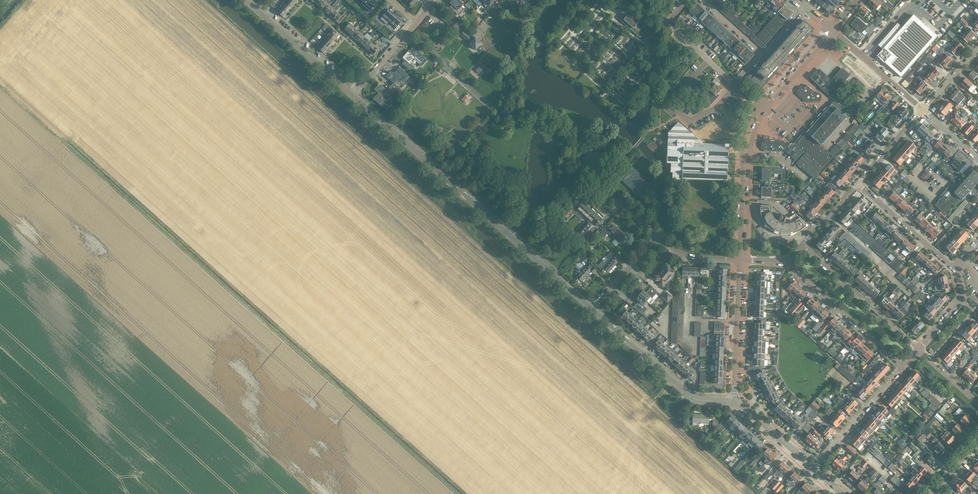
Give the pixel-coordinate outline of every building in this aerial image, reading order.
[(285,2),(291,8),(295,4),(291,0),(287,0),(285,2)] [(324,1),(319,6),(324,11),(329,5),(331,3),(328,0),(325,0),(324,1)] [(324,11),(329,15),(336,7),(342,0),(338,0),(331,7),(329,5),(324,11)] [(369,11),(371,13),(378,5),(372,0),(360,0),(367,7),(366,9),(369,11)] [(452,5),(450,7),(459,15),(464,10),(464,9),(462,7),(464,5),(461,3),(462,1),(461,0),(453,0),(450,3),(452,5)] [(482,4),(490,11),(494,6),(492,4),(495,0),(485,0),(482,4)] [(771,2),(769,3),(767,5),(766,3),(765,5),(766,6),(767,6),(769,8),(770,6),(773,9),(780,0),(773,0),(771,2)] [(773,9),(775,11),(774,12),(776,14),(785,4),(783,3),(784,2),(782,0),(780,0),(773,9)] [(815,0),(830,13),(834,9),(834,8),(835,8),(839,3),(837,1),(838,0),(815,0)] [(869,3),(876,10),(881,5),(886,10),(888,7),(891,9),(893,6),(889,2),(886,5),(880,0),(878,0),(877,1),(875,0),(872,0),(869,3)] [(291,8),(285,2),(280,7),(282,9),(287,13),(291,8)] [(697,4),(690,12),(687,14),(691,18),(693,16),(701,7),(697,4)] [(776,14),(770,21),(780,29),(794,13),(792,12),(793,11),(786,6),(784,5),(776,14)] [(865,16),(867,14),(868,16),(871,13),(863,6),(859,11),(865,16)] [(336,7),(329,15),(334,19),(335,18),(338,20),(342,16),(337,11),(339,9),(336,7)] [(701,7),(693,16),(697,19),(705,11),(701,7)] [(731,8),(729,11),(732,13),(734,15),(734,16),(737,12),(731,8)] [(282,9),(278,13),(283,17),(287,13),(282,9)] [(396,28),(401,23),(397,20),(399,18),(389,9),(382,16),(396,28)] [(440,9),(436,13),(444,21),(447,16),(440,9)] [(705,11),(697,19),(701,22),(708,14),(705,11)] [(628,15),(627,16),(625,14),(619,20),(620,20),(618,22),(620,24),(622,22),(624,24),(626,22),(632,28),(630,29),(640,38),(643,34),(643,33),(647,29),(639,22),(639,21),(628,15)] [(703,27),(705,26),(712,17),(708,14),(701,22),(699,24),(703,27)] [(964,14),(962,17),(968,23),(970,20),(964,14)] [(931,44),(938,36),(914,15),(903,28),(898,23),(879,45),(879,46),(883,50),(878,56),(901,77),(909,68),(910,67),(930,45),(931,44)] [(875,25),(877,27),(883,20),(879,16),(876,18),(879,20),(875,25)] [(712,17),(705,26),(709,29),(716,21),(712,17)] [(863,32),(865,30),(868,33),(866,35),(868,37),(873,32),(876,27),(873,24),(869,28),(868,27),(862,22),(857,18),(852,24),(857,29),(858,28),(863,32)] [(976,34),(968,27),(967,26),(969,24),(968,23),(963,18),(960,22),(966,27),(965,28),(967,30),(965,32),(972,39),(974,36),(976,34)] [(716,21),(709,29),(712,33),(720,24),(716,21)] [(757,26),(756,27),(752,32),(755,34),(757,36),(763,29),(761,27),(764,24),(761,21),(758,24),(757,24),(756,25),(757,26)] [(763,29),(757,36),(756,36),(759,38),(761,40),(763,42),(766,45),(780,29),(770,21),(763,29)] [(803,22),(765,64),(762,61),(749,75),(751,77),(746,82),(746,85),(754,92),(756,92),(812,29),(807,24),(806,24),(803,22)] [(751,23),(749,26),(747,28),(748,28),(750,30),(752,32),(756,27),(751,23)] [(345,30),(350,34),(356,27),(356,26),(355,28),(350,24),(345,30)] [(720,24),(712,33),(716,36),(724,28),(720,24)] [(356,27),(350,34),(355,38),(360,32),(357,30),(358,29),(356,27)] [(953,27),(950,30),(956,36),(959,33),(953,27)] [(724,28),(716,36),(720,39),(727,31),(724,28)] [(340,36),(333,29),(329,34),(330,36),(335,40),(340,36)] [(953,39),(956,36),(950,30),(947,33),(953,39)] [(727,31),(720,39),(724,43),(731,35),(727,31)] [(360,32),(355,38),(359,43),(365,37),(360,32)] [(968,42),(969,41),(970,41),(972,39),(965,32),(963,35),(962,34),(960,36),(968,42)] [(731,35),(724,43),(728,46),(735,38),(731,35)] [(330,36),(327,40),(332,44),(335,40),(330,36)] [(479,36),(474,41),(480,46),(484,41),(479,36)] [(365,37),(359,43),(364,47),(369,41),(365,37)] [(735,38),(728,46),(731,50),(739,41),(735,38)] [(964,47),(956,40),(954,39),(952,41),(955,44),(953,45),(960,52),(962,49),(964,47)] [(327,40),(323,44),(328,49),(332,44),(327,40)] [(369,41),(364,47),(369,51),(374,45),(369,41)] [(739,41),(731,50),(730,52),(733,55),(743,45),(739,41)] [(318,44),(320,47),(318,49),(323,53),(328,49),(323,44),(320,42),(318,44)] [(374,45),(369,51),(374,56),(379,50),(374,45)] [(743,45),(733,55),(737,58),(746,48),(743,45)] [(951,48),(950,47),(949,46),(948,48),(946,47),(944,49),(951,55),(953,52),(956,55),(958,53),(958,54),(960,52),(953,45),(951,48)] [(402,58),(408,63),(405,66),(410,71),(414,67),(409,64),(414,59),(421,63),(421,62),(422,63),(426,59),(413,47),(409,52),(408,52),(402,58)] [(746,48),(737,58),(741,62),(750,52),(746,48)] [(952,60),(949,57),(951,55),(944,49),(944,48),(941,52),(941,53),(943,55),(940,57),(942,58),(949,64),(951,62),(950,62),(952,60)] [(750,52),(741,62),(745,65),(747,63),(754,55),(750,52)] [(949,64),(942,58),(939,61),(935,57),(934,58),(929,54),(926,57),(933,62),(934,60),(937,62),(944,68),(946,66),(946,67),(949,64)] [(846,65),(843,69),(849,75),(852,71),(871,88),(874,85),(876,86),(879,83),(847,55),(842,61),(846,65)] [(591,65),(596,61),(592,57),(587,62),(591,65)] [(926,57),(924,60),(930,65),(933,62),(926,57)] [(481,63),(475,68),(479,73),(485,68),(481,63)] [(932,69),(930,71),(937,77),(939,75),(938,75),(940,73),(933,66),(931,68),(932,69)] [(393,83),(390,87),(394,91),(398,88),(394,84),(402,76),(404,78),(408,75),(399,67),(393,75),(390,72),(386,77),(393,83)] [(333,77),(334,78),(340,74),(335,68),(330,72),(333,76),(333,77)] [(843,69),(833,79),(840,85),(849,75),(843,69)] [(921,75),(915,69),(912,73),(918,78),(921,75)] [(809,78),(811,79),(819,87),(823,82),(820,79),(824,75),(819,70),(815,74),(814,73),(809,78)] [(932,81),(934,79),(934,80),(937,77),(930,71),(928,74),(927,73),(925,75),(932,81)] [(977,76),(977,75),(973,71),(969,76),(974,80),(977,77),(977,78),(977,76)] [(831,82),(827,78),(824,75),(820,79),(823,82),(819,87),(830,96),(840,85),(833,79),(831,82)] [(914,80),(909,76),(905,80),(910,84),(914,80)] [(975,85),(967,78),(962,84),(969,91),(975,85)] [(920,82),(918,84),(925,90),(927,88),(927,87),(928,86),(921,79),(919,81),(920,82)] [(721,90),(712,82),(702,94),(713,103),(719,96),(717,94),(721,90)] [(916,86),(915,86),(914,84),(912,86),(921,94),(922,92),(923,92),(925,90),(918,84),(916,86)] [(391,95),(394,91),(390,87),(387,90),(384,88),(383,89),(378,85),(374,90),(378,94),(373,99),(380,105),(386,110),(393,103),(389,99),(387,101),(383,97),(387,91),(391,95)] [(815,93),(806,85),(804,88),(800,88),(797,91),(798,94),(800,96),(804,96),(804,100),(807,102),(819,102),(821,99),(821,95),(818,93),(815,93)] [(957,89),(954,93),(964,102),(965,101),(962,98),(961,98),(960,97),(962,94),(966,97),(968,99),(969,100),(970,97),(962,90),(960,92),(957,89)] [(882,90),(875,97),(874,99),(878,103),(880,101),(886,94),(882,90)] [(964,102),(954,93),(950,97),(956,102),(958,99),(960,100),(963,103),(964,102)] [(886,94),(880,101),(883,103),(882,104),(881,105),(882,106),(876,113),(878,115),(882,111),(887,105),(886,104),(891,98),(886,94)] [(837,99),(832,104),(847,118),(851,114),(849,112),(852,108),(847,104),(848,104),(838,95),(836,98),(837,99)] [(893,101),(889,106),(887,105),(882,111),(885,114),(891,108),(893,110),(898,104),(895,102),(894,103),(893,101)] [(947,101),(943,105),(949,111),(953,106),(947,101)] [(847,118),(832,104),(828,108),(843,122),(847,118)] [(949,111),(943,105),(939,110),(945,115),(949,111)] [(903,107),(900,110),(899,109),(888,122),(889,122),(887,125),(892,129),(894,127),(892,124),(900,115),(902,118),(908,112),(903,107)] [(843,122),(828,108),(824,112),(840,126),(843,122)] [(840,126),(824,112),(821,116),(836,130),(840,126)] [(952,120),(956,125),(962,119),(957,114),(957,115),(952,120)] [(962,119),(956,125),(961,129),(967,123),(964,120),(967,116),(965,115),(962,119)] [(836,130),(821,116),(817,120),(832,134),(836,130)] [(882,123),(876,118),(874,121),(880,126),(882,123)] [(832,134),(817,120),(810,128),(825,142),(832,134)] [(667,150),(667,163),(671,163),(670,172),(672,172),(672,179),(727,181),(727,180),(728,175),(729,147),(729,145),(727,145),(716,145),(710,144),(702,144),(699,142),(700,141),(697,138),(696,139),(678,122),(668,133),(668,136),(671,137),(671,150),(667,150)] [(966,126),(968,127),(964,132),(967,135),(972,130),(974,132),(977,129),(977,128),(977,125),(976,124),(975,125),(974,124),(973,126),(971,124),(969,122),(966,126)] [(922,125),(914,134),(911,137),(916,141),(921,135),(927,129),(922,125)] [(883,127),(878,132),(884,137),(889,133),(883,127)] [(825,142),(810,128),(806,133),(821,146),(822,146),(823,146),(823,145),(825,142)] [(873,134),(866,129),(864,131),(870,137),(873,134)] [(927,129),(921,135),(923,137),(921,140),(923,141),(924,140),(925,139),(931,133),(927,129)] [(880,142),(884,137),(878,132),(874,137),(880,142)] [(829,153),(821,146),(806,133),(796,143),(801,147),(824,167),(833,157),(829,153)] [(931,133),(925,139),(927,141),(926,143),(927,144),(923,149),(926,152),(931,146),(930,146),(931,146),(928,144),(933,139),(932,138),(934,136),(931,133)] [(876,146),(871,142),(868,139),(864,143),(872,151),(876,146)] [(909,141),(905,146),(911,152),(914,149),(916,151),(917,149),(916,148),(909,141)] [(934,146),(938,151),(944,145),(940,141),(938,143),(937,142),(934,146)] [(769,142),(764,142),(761,145),(761,147),(763,149),(763,152),(769,152),(769,142)] [(777,142),(769,142),(769,152),(777,152),(777,142)] [(783,143),(777,142),(777,152),(781,152),(787,146),(783,143)] [(868,156),(872,151),(864,143),(859,148),(868,156)] [(944,145),(938,151),(943,154),(948,148),(944,145)] [(795,149),(792,146),(787,152),(790,155),(795,149)] [(911,152),(905,146),(901,150),(907,156),(910,154),(912,152),(911,152)] [(792,157),(797,162),(815,178),(824,167),(801,147),(792,157)] [(952,152),(948,148),(943,154),(945,157),(941,161),(943,163),(939,167),(941,169),(950,160),(948,158),(951,154),(952,152)] [(907,156),(901,150),(897,154),(903,161),(906,163),(910,158),(907,156)] [(856,157),(854,160),(860,165),(864,160),(857,154),(855,156),(856,157)] [(903,161),(897,154),(892,159),(900,166),(902,164),(901,163),(903,161)] [(958,157),(949,167),(955,172),(963,162),(962,161),(963,161),(963,160),(961,158),(960,158),(959,158),(958,157)] [(854,160),(850,164),(856,170),(860,165),(854,160)] [(963,162),(955,172),(959,176),(968,166),(963,162)] [(850,164),(846,169),(852,174),(856,170),(850,164)] [(888,164),(884,169),(891,175),(893,172),(893,173),(895,171),(888,164)] [(631,166),(620,179),(634,192),(646,180),(631,166)] [(784,169),(762,168),(762,181),(770,182),(770,174),(781,174),(781,180),(784,180),(784,169)] [(846,169),(842,173),(848,179),(852,174),(846,169)] [(891,175),(884,169),(880,173),(887,179),(889,177),(891,175)] [(926,181),(931,175),(926,170),(921,176),(926,181)] [(964,198),(965,199),(947,220),(951,223),(952,222),(955,219),(957,217),(961,212),(963,210),(967,205),(969,203),(973,198),(975,196),(976,194),(975,194),(977,191),(973,188),(977,183),(977,175),(973,171),(953,193),(953,192),(945,200),(942,197),(934,206),(946,216),(960,200),(962,201),(964,198)] [(842,173),(838,178),(844,183),(848,179),(842,173)] [(887,179),(880,173),(876,178),(883,184),(885,182),(884,182),(887,179)] [(838,178),(834,182),(832,181),(831,180),(829,183),(835,188),(837,186),(840,188),(844,183),(838,178)] [(883,184),(876,178),(872,182),(879,189),(881,187),(880,186),(883,184)] [(896,190),(903,182),(900,180),(894,187),(896,190)] [(785,192),(789,187),(786,185),(764,184),(764,187),(762,187),(761,197),(771,198),(771,191),(785,192)] [(827,190),(825,192),(831,198),(835,193),(828,186),(826,189),(827,190)] [(894,202),(901,195),(896,190),(889,197),(894,202)] [(795,200),(798,197),(799,196),(793,192),(790,196),(795,200)] [(825,192),(821,197),(827,202),(831,198),(825,192)] [(906,199),(901,195),(894,202),(899,206),(904,201),(906,199)] [(821,197),(817,201),(823,207),(827,202),(821,197)] [(858,198),(854,203),(859,207),(860,208),(862,206),(861,205),(863,202),(858,198)] [(817,201),(812,206),(818,211),(823,207),(817,201)] [(904,201),(899,206),(904,211),(910,204),(909,205),(907,203),(906,204),(904,201)] [(594,225),(600,218),(583,202),(576,209),(588,220),(586,223),(585,222),(578,231),(583,235),(590,227),(590,226),(592,224),(594,225)] [(922,212),(928,205),(929,204),(926,202),(919,210),(922,212)] [(859,207),(854,203),(849,207),(855,212),(859,207)] [(800,210),(792,204),(790,206),(797,213),(800,210)] [(910,204),(904,211),(909,215),(914,210),(916,207),(913,205),(912,206),(910,204)] [(788,218),(781,215),(781,214),(782,214),(773,206),(761,205),(761,208),(760,208),(761,216),(764,222),(765,222),(768,225),(767,226),(773,232),(773,231),(774,230),(780,233),(780,234),(779,234),(788,234),(788,233),(792,233),(792,234),(800,231),(806,226),(805,226),(807,224),(795,214),(792,216),(788,218)] [(812,206),(808,210),(808,211),(814,216),(818,211),(812,206)] [(855,212),(849,207),(845,212),(850,217),(855,212)] [(804,211),(806,213),(804,215),(810,221),(814,216),(808,211),(808,210),(806,208),(804,211)] [(850,217),(845,212),(840,217),(841,218),(839,220),(844,224),(846,222),(847,224),(852,218),(850,217)] [(874,216),(871,213),(866,218),(868,220),(870,218),(871,218),(869,220),(874,225),(876,223),(881,218),(876,213),(874,216)] [(919,225),(924,219),(925,218),(923,216),(922,217),(919,215),(914,220),(919,225)] [(970,220),(977,226),(977,225),(977,219),(974,216),(972,218),(970,220)] [(880,228),(886,222),(881,218),(876,223),(873,226),(874,226),(875,228),(877,225),(880,228)] [(924,219),(919,225),(924,229),(929,224),(924,219)] [(973,231),(977,226),(970,220),(968,223),(968,222),(966,224),(973,231)] [(890,226),(886,222),(880,228),(883,230),(883,229),(886,231),(890,226)] [(929,234),(934,228),(936,226),(931,222),(929,224),(924,229),(929,234)] [(858,225),(859,225),(856,223),(854,224),(855,225),(851,230),(857,235),(862,229),(858,225)] [(609,225),(604,230),(600,235),(604,238),(609,232),(621,243),(624,240),(622,237),(624,235),(613,226),(611,228),(609,225)] [(833,225),(829,230),(834,235),(836,233),(837,234),(839,231),(842,229),(838,225),(836,228),(833,225)] [(895,230),(890,226),(886,231),(888,233),(887,234),(890,236),(895,230)] [(934,228),(929,234),(934,238),(939,233),(934,228)] [(968,236),(961,230),(960,228),(957,231),(959,232),(958,234),(964,240),(968,236)] [(861,239),(866,233),(862,229),(857,235),(861,239)] [(834,235),(829,230),(824,235),(830,240),(834,235)] [(900,235),(895,230),(890,236),(892,239),(893,238),(895,240),(900,235)] [(849,235),(845,232),(839,239),(841,241),(844,238),(845,239),(849,235),(849,234),(849,235)] [(865,243),(871,237),(866,233),(861,239),(865,243)] [(958,234),(956,233),(952,237),(954,239),(960,245),(964,240),(958,234)] [(830,240),(824,235),(820,240),(825,245),(827,247),(831,242),(830,240)] [(905,239),(900,235),(895,240),(897,242),(897,243),(900,245),(905,239)] [(938,242),(940,244),(944,239),(946,237),(944,235),(938,242)] [(870,247),(875,241),(871,237),(865,243),(870,247)] [(834,263),(839,257),(842,254),(845,251),(850,245),(844,239),(838,246),(842,250),(837,255),(834,253),(829,258),(834,263)] [(910,243),(905,239),(900,245),(902,247),(900,250),(897,254),(899,256),(900,254),(903,252),(902,252),(904,250),(910,243)] [(951,241),(949,243),(956,249),(960,245),(954,239),(951,241)] [(825,245),(820,240),(815,246),(820,250),(825,245)] [(882,246),(875,241),(870,247),(876,252),(882,246)] [(949,243),(947,241),(944,244),(944,246),(945,247),(945,248),(952,254),(953,253),(953,254),(954,254),(956,252),(956,250),(956,249),(949,243)] [(915,248),(910,243),(904,250),(908,254),(906,256),(909,259),(915,252),(913,250),(915,248)] [(870,254),(865,249),(861,254),(867,258),(869,256),(870,254)] [(616,260),(619,257),(611,251),(609,254),(612,257),(606,264),(603,261),(598,267),(604,272),(606,270),(609,272),(618,262),(616,260)] [(914,258),(913,260),(917,264),(924,257),(919,252),(914,258)] [(839,257),(834,263),(839,267),(845,261),(842,259),(839,257)] [(921,269),(929,261),(924,257),(917,264),(917,265),(921,269)] [(845,261),(839,267),(844,271),(849,266),(847,264),(847,263),(845,261)] [(926,273),(928,270),(933,265),(929,261),(921,269),(926,273)] [(585,266),(581,271),(580,270),(580,271),(579,270),(577,272),(579,274),(574,279),(578,282),(580,280),(582,282),(585,279),(586,280),(590,276),(589,275),(591,272),(594,274),(596,271),(594,269),(587,263),(585,266)] [(672,267),(668,264),(666,264),(663,268),(663,269),(657,276),(655,277),(656,281),(660,281),(660,285),(661,284),(664,286),(668,281),(670,281),(673,278),(672,277),(674,274),(674,270),(672,269),(672,267)] [(938,269),(933,265),(928,270),(933,275),(938,269)] [(849,266),(844,271),(849,276),(852,273),(854,275),(858,270),(856,268),(854,269),(852,267),(851,268),(849,266)] [(707,269),(701,269),(700,277),(706,277),(706,278),(709,279),(709,269),(707,269)] [(859,271),(855,275),(857,278),(854,280),(860,285),(864,280),(862,278),(862,277),(860,275),(861,273),(859,271)] [(757,272),(757,275),(757,282),(765,282),(765,276),(765,273),(757,272)] [(939,278),(940,285),(940,286),(948,284),(946,277),(945,275),(943,276),(943,277),(939,278)] [(864,280),(860,285),(864,289),(870,283),(867,281),(867,282),(864,280)] [(788,291),(789,291),(792,293),(798,287),(793,283),(792,285),(789,282),(784,288),(788,291)] [(870,283),(864,289),(869,294),(874,289),(874,288),(875,287),(873,285),(872,285),(870,283)] [(888,290),(893,294),(890,297),(893,299),(895,296),(900,290),(894,284),(888,290)] [(949,289),(948,284),(940,286),(940,285),(938,286),(937,286),(937,287),(936,288),(937,290),(938,291),(939,293),(941,293),(941,294),(949,292),(949,291),(948,289),(949,289)] [(798,287),(792,293),(795,296),(795,295),(796,296),(802,290),(798,287)] [(652,298),(657,293),(651,288),(646,293),(643,290),(639,295),(648,303),(648,302),(651,305),(654,301),(654,300),(652,298)] [(874,289),(869,294),(875,298),(879,293),(880,292),(877,290),(876,290),(874,289)] [(802,290),(796,296),(794,299),(799,303),(798,303),(797,303),(796,304),(797,305),(790,313),(789,314),(787,316),(789,318),(792,315),(803,303),(801,301),(805,296),(806,294),(802,290)] [(663,298),(668,302),(672,297),(667,292),(663,298)] [(644,307),(648,303),(639,295),(635,299),(638,302),(634,307),(639,312),(640,311),(643,313),(647,309),(644,307)] [(940,296),(935,302),(941,307),(945,302),(947,299),(944,296),(943,297),(942,296),(941,297),(940,296)] [(880,303),(885,307),(892,299),(889,297),(888,299),(885,297),(884,298),(880,303)] [(809,300),(806,304),(804,306),(802,304),(797,310),(799,312),(805,306),(806,307),(807,307),(809,309),(810,308),(810,309),(816,303),(811,299),(810,301),(809,300)] [(894,307),(894,306),(894,305),(893,304),(895,302),(892,299),(885,307),(890,312),(894,307)] [(941,307),(935,302),(932,299),(928,304),(931,306),(937,312),(941,307)] [(816,303),(810,309),(812,310),(811,311),(814,313),(813,314),(820,306),(816,303)] [(820,306),(813,314),(817,318),(824,310),(820,306)] [(931,306),(927,311),(933,316),(937,312),(931,306)] [(894,307),(890,312),(895,316),(899,311),(894,307)] [(899,311),(895,316),(900,321),(907,312),(904,309),(901,312),(899,311)] [(824,310),(817,318),(822,322),(822,323),(818,323),(812,329),(816,333),(826,322),(824,320),(827,316),(829,314),(827,313),(828,312),(828,311),(826,310),(825,310),(825,311),(824,310)] [(625,322),(631,315),(633,313),(631,311),(628,313),(626,311),(620,318),(625,322)] [(763,312),(755,311),(755,317),(759,318),(759,321),(765,321),(765,318),(763,318),(763,312)] [(928,321),(933,316),(927,311),(923,316),(928,321)] [(630,326),(635,319),(638,317),(635,315),(633,317),(631,315),(625,322),(627,323),(626,324),(628,327),(629,325),(630,326)] [(796,325),(800,328),(806,321),(802,318),(796,325)] [(634,330),(640,323),(642,321),(640,319),(638,322),(635,319),(630,326),(634,330)] [(831,320),(830,322),(828,320),(820,329),(817,332),(816,334),(818,336),(819,334),(823,331),(824,330),(827,327),(831,330),(832,328),(833,329),(838,322),(834,319),(832,321),(831,320)] [(917,323),(915,326),(920,330),(924,325),(919,320),(919,321),(917,319),(915,321),(917,323)] [(765,321),(759,321),(759,324),(755,324),(754,330),(762,330),(766,330),(766,324),(769,324),(769,321),(765,321)] [(842,326),(838,322),(833,329),(834,330),(833,330),(836,333),(842,326)] [(640,323),(634,330),(639,334),(645,328),(640,323)] [(725,324),(725,323),(715,323),(714,335),(716,335),(724,336),(725,324)] [(915,335),(920,330),(915,326),(912,328),(910,326),(909,325),(907,327),(908,328),(910,330),(915,335)] [(838,339),(841,336),(847,330),(842,326),(836,333),(834,335),(838,339)] [(976,332),(971,327),(970,326),(966,331),(972,336),(974,334),(975,335),(977,332),(976,332)] [(645,328),(639,334),(643,338),(649,332),(645,328)] [(847,330),(841,336),(842,336),(841,337),(844,339),(843,340),(842,341),(845,342),(845,341),(846,340),(850,336),(849,336),(851,334),(847,330)] [(972,336),(966,331),(966,332),(962,336),(972,344),(973,342),(971,340),(970,339),(972,336)] [(649,332),(643,338),(648,342),(651,339),(652,340),(657,335),(654,332),(652,334),(649,332)] [(852,339),(846,346),(848,347),(847,348),(848,348),(852,352),(853,350),(861,342),(856,338),(855,340),(854,340),(852,339)] [(661,342),(657,339),(655,342),(656,343),(653,346),(658,351),(663,344),(665,342),(663,340),(661,342)] [(958,340),(954,344),(960,349),(960,350),(964,346),(964,345),(958,340)] [(858,354),(865,346),(861,342),(853,350),(858,354)] [(663,344),(658,351),(662,355),(668,348),(670,346),(668,344),(665,346),(663,344)] [(960,349),(954,344),(950,349),(956,354),(957,354),(959,352),(958,351),(960,349)] [(862,358),(869,350),(865,346),(858,354),(862,358)] [(668,348),(662,355),(667,359),(672,352),(674,351),(672,349),(670,351),(668,348)] [(834,357),(837,354),(834,351),(833,352),(830,349),(828,352),(834,357)] [(956,354),(950,349),(946,353),(952,358),(954,356),(954,357),(956,355),(956,354)] [(873,354),(869,350),(862,358),(861,358),(866,363),(872,356),(873,354)] [(672,352),(667,359),(671,363),(677,357),(679,354),(677,352),(675,354),(672,352)] [(953,360),(952,358),(946,353),(942,358),(944,360),(942,361),(947,366),(953,360)] [(677,357),(671,363),(676,367),(681,361),(683,359),(681,357),(680,359),(677,357)] [(681,361),(676,367),(680,371),(686,365),(691,359),(689,357),(684,363),(681,361)] [(764,360),(753,360),(753,366),(754,370),(764,367),(764,366),(764,360)] [(954,368),(956,370),(960,366),(963,367),(964,361),(961,360),(960,366),(958,364),(954,368)] [(880,364),(881,364),(878,367),(885,373),(886,373),(886,374),(887,374),(889,372),(889,371),(888,370),(890,368),(882,361),(880,364)] [(686,365),(680,371),(685,375),(691,369),(693,366),(691,365),(688,367),(686,365)] [(885,373),(878,367),(880,369),(878,370),(878,369),(875,372),(882,377),(885,373)] [(690,379),(694,382),(696,379),(697,374),(691,369),(685,375),(690,379)] [(966,378),(968,379),(974,373),(973,372),(972,374),(968,370),(963,375),(962,376),(965,378),(966,378)] [(914,371),(910,376),(917,383),(921,378),(914,371)] [(756,375),(758,381),(766,377),(763,372),(756,375)] [(882,377),(875,372),(871,376),(878,382),(882,377)] [(974,373),(968,379),(969,381),(971,384),(972,383),(977,378),(974,375),(975,374),(974,373)] [(872,377),(868,382),(874,386),(878,382),(871,376),(872,377)] [(917,383),(910,376),(906,380),(911,385),(913,383),(916,385),(917,383)] [(766,377),(758,381),(761,386),(768,382),(770,381),(769,380),(767,381),(766,377)] [(911,385),(906,380),(902,384),(907,389),(910,392),(912,390),(910,388),(911,385)] [(865,383),(866,384),(864,386),(863,384),(870,391),(874,386),(868,382),(867,381),(865,383)] [(768,382),(761,386),(764,391),(771,388),(768,382)] [(870,391),(863,384),(859,389),(860,390),(866,395),(870,391)] [(907,389),(902,384),(898,389),(904,395),(906,393),(905,392),(906,392),(907,390),(907,389)] [(774,386),(771,388),(764,391),(766,397),(776,392),(774,386)] [(904,395),(898,389),(894,393),(900,399),(902,398),(901,397),(903,394),(904,395)] [(921,394),(937,409),(942,404),(925,389),(921,394)] [(860,390),(858,393),(856,391),(854,393),(856,395),(862,400),(866,395),(860,390)] [(779,397),(778,395),(776,392),(766,397),(769,402),(771,401),(773,404),(780,399),(779,397)] [(900,399),(894,393),(890,398),(897,404),(901,400),(900,399)] [(851,398),(848,401),(844,397),(842,396),(841,398),(842,399),(844,401),(847,403),(853,409),(857,404),(851,398)] [(897,404),(890,398),(886,402),(891,407),(891,408),(892,408),(890,410),(895,414),(897,412),(894,409),(897,404)] [(780,399),(773,404),(773,405),(776,407),(774,410),(779,414),(786,406),(782,402),(780,399)] [(809,407),(815,412),(820,407),(813,401),(809,407)] [(947,411),(945,409),(949,405),(946,402),(939,412),(943,415),(947,411)] [(849,413),(853,409),(847,403),(842,408),(849,413)] [(937,409),(931,403),(928,406),(934,412),(937,409)] [(786,406),(779,414),(783,418),(789,412),(790,410),(786,406)] [(883,406),(878,411),(887,418),(889,416),(886,414),(888,412),(887,412),(888,411),(883,406)] [(838,412),(836,415),(833,412),(833,411),(830,409),(829,409),(829,410),(828,411),(840,423),(845,418),(843,416),(845,414),(838,408),(836,410),(838,412)] [(966,414),(962,410),(958,414),(969,424),(970,422),(971,421),(965,415),(966,414)] [(840,423),(828,411),(826,414),(829,417),(831,419),(832,418),(832,419),(830,422),(836,427),(840,423)] [(887,418),(878,411),(874,415),(882,422),(886,418),(887,418)] [(789,412),(783,418),(788,422),(793,416),(789,412)] [(793,416),(788,422),(792,426),(800,417),(795,413),(793,416)] [(693,414),(693,422),(709,423),(709,415),(693,414)] [(943,419),(937,414),(934,417),(940,422),(943,419)] [(969,424),(958,414),(955,417),(966,427),(967,426),(969,424)] [(882,422),(874,415),(870,420),(877,426),(879,424),(878,423),(880,421),(879,421),(880,420),(882,422)] [(736,420),(731,416),(726,422),(725,423),(727,425),(728,424),(731,426),(736,420)] [(800,417),(792,426),(797,430),(798,429),(800,431),(803,428),(805,425),(807,423),(805,421),(803,423),(802,424),(800,422),(802,420),(800,417)] [(741,424),(736,420),(731,426),(733,429),(732,430),(734,431),(741,424)] [(877,426),(870,420),(866,424),(874,431),(878,427),(877,426)] [(807,423),(805,425),(803,428),(808,432),(812,427),(807,423)] [(821,423),(819,425),(830,435),(832,433),(832,432),(833,431),(827,426),(826,427),(821,423)] [(957,424),(956,424),(954,423),(952,425),(961,433),(963,431),(962,431),(963,430),(957,424)] [(745,428),(741,424),(734,431),(736,433),(737,432),(740,434),(745,428)] [(874,431),(866,424),(862,429),(869,435),(870,435),(874,431)] [(830,435),(819,425),(817,428),(819,430),(821,432),(827,438),(828,436),(829,436),(830,435)] [(961,433),(952,425),(950,427),(952,429),(951,430),(958,436),(959,435),(961,433)] [(750,432),(745,428),(740,434),(739,435),(744,439),(750,432)] [(927,428),(923,433),(927,436),(931,431),(927,428)] [(869,435),(862,429),(858,433),(865,439),(869,435)] [(804,439),(810,444),(819,434),(815,430),(812,433),(816,436),(815,437),(814,435),(813,436),(810,433),(804,439)] [(943,430),(942,432),(952,442),(955,439),(950,433),(948,435),(943,430)] [(755,436),(750,432),(744,439),(745,441),(746,440),(749,442),(755,436)] [(915,438),(920,442),(925,437),(920,432),(915,438)] [(952,442),(942,432),(939,436),(949,445),(952,442)] [(865,439),(858,433),(854,438),(861,444),(865,439)] [(946,449),(936,441),(938,438),(932,433),(930,436),(936,441),(935,442),(933,444),(943,453),(946,449)] [(819,434),(810,444),(815,449),(815,448),(817,450),(819,447),(818,445),(820,443),(817,440),(818,440),(818,438),(821,435),(819,434)] [(759,440),(755,436),(749,442),(753,446),(752,447),(753,448),(759,440)] [(861,444),(854,438),(850,442),(858,449),(862,444),(861,444)] [(903,448),(907,443),(901,438),(897,442),(903,448)] [(764,445),(759,440),(753,448),(757,452),(758,451),(764,445)] [(943,453),(933,444),(931,446),(934,448),(932,449),(940,456),(943,453)] [(932,465),(936,460),(930,455),(929,455),(931,452),(927,448),(925,450),(928,454),(926,456),(928,457),(926,460),(932,465)] [(765,457),(760,462),(759,464),(761,465),(772,452),(768,449),(762,455),(765,457)] [(776,456),(772,452),(761,465),(758,469),(761,471),(765,466),(764,465),(766,463),(768,465),(776,456)] [(901,463),(905,459),(899,454),(893,461),(895,463),(897,460),(901,463)] [(919,464),(915,469),(922,475),(926,471),(921,466),(920,466),(925,461),(917,454),(914,457),(916,458),(914,460),(919,464)] [(831,464),(835,468),(845,457),(843,455),(839,460),(837,458),(831,464)] [(845,457),(835,468),(839,471),(844,465),(842,463),(847,458),(845,457)] [(759,460),(756,458),(750,465),(753,467),(759,460)] [(735,467),(738,470),(745,461),(743,459),(735,467)] [(778,469),(774,474),(773,475),(775,477),(776,476),(786,465),(782,462),(777,468),(778,469)] [(789,468),(786,465),(776,476),(778,477),(780,474),(782,476),(789,468)] [(847,477),(850,480),(861,468),(859,466),(856,469),(858,471),(856,473),(853,470),(847,477)] [(912,467),(911,468),(912,470),(910,473),(918,480),(922,475),(915,469),(912,467)] [(861,468),(850,480),(853,483),(860,476),(858,475),(860,472),(863,470),(861,468)] [(773,473),(770,470),(763,478),(766,480),(773,473)] [(871,477),(860,489),(864,492),(869,486),(867,485),(871,480),(873,481),(876,477),(879,479),(881,477),(882,476),(879,474),(876,471),(871,477)] [(967,474),(977,483),(977,480),(975,477),(976,476),(970,471),(967,474)] [(794,472),(789,478),(786,481),(788,482),(786,484),(788,486),(798,475),(794,472)] [(907,478),(914,484),(914,485),(915,485),(916,484),(917,484),(917,483),(917,482),(916,482),(918,480),(910,473),(908,475),(909,475),(907,478)] [(967,474),(964,477),(970,483),(972,481),(977,485),(977,484),(977,483),(967,474)] [(801,478),(798,475),(788,486),(790,488),(794,483),(796,484),(801,478)] [(856,486),(860,489),(871,477),(869,475),(868,477),(863,482),(862,480),(856,486)] [(903,482),(899,479),(896,481),(894,484),(900,489),(904,484),(905,485),(910,489),(914,484),(907,478),(903,482)] [(886,488),(885,489),(885,490),(884,491),(880,488),(882,486),(881,485),(882,483),(878,479),(875,482),(875,483),(873,486),(876,489),(874,492),(876,493),(883,493),(884,492),(886,493),(894,493),(886,488)] [(970,493),(971,493),(974,491),(962,480),(959,483),(970,493)] [(777,481),(771,488),(774,490),(780,483),(777,481)] [(774,490),(777,493),(783,486),(780,483),(774,490)] [(799,493),(802,493),(809,486),(806,483),(801,489),(802,490),(799,493)] [(959,483),(958,484),(955,488),(958,490),(956,493),(957,493),(962,493),(966,493),(967,493),(969,493),(970,493),(959,483)] [(802,493),(806,493),(807,493),(808,493),(813,489),(809,486),(802,493)]
